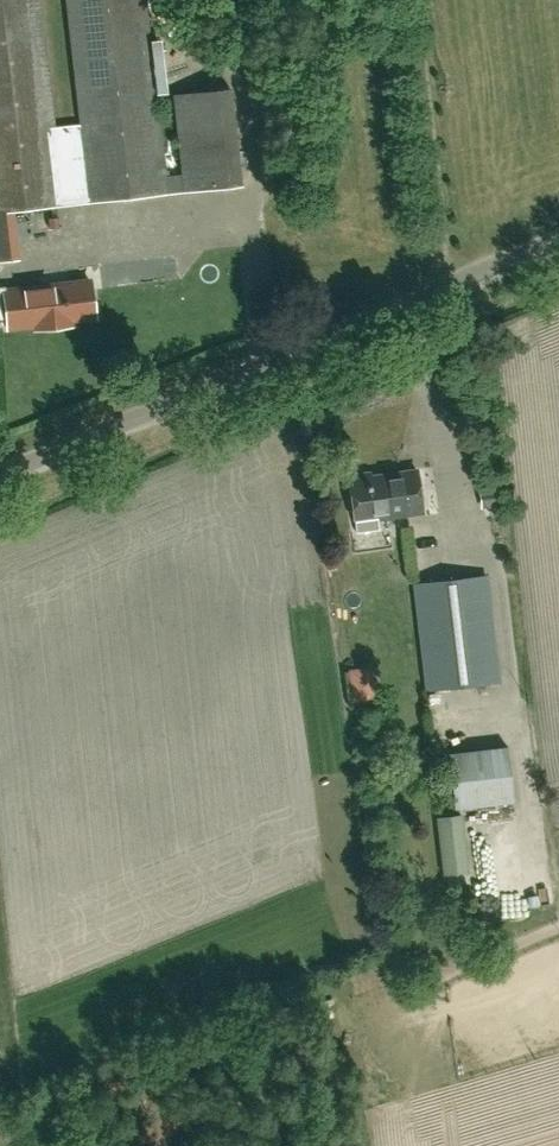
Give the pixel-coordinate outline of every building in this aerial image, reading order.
[(53,127),(38,0),(0,0),(0,238),(10,237),(6,208),(165,190),(154,93),(165,92),(159,39),(148,40),(143,0),(67,0),(81,123),(53,127)] [(183,188),(239,182),(229,89),(174,94),(183,188)] [(90,281),(5,291),(5,286),(0,286),(0,321),(7,320),(8,326),(46,322),(46,327),(72,324),(71,319),(94,317),(90,281)] [(380,529),(379,519),(423,513),(417,472),(370,479),(369,475),(348,478),(356,533),(380,529)] [(483,507),(500,505),(498,489),(481,492),(483,507)] [(427,690),(499,681),(487,576),(415,585),(427,690)] [(351,666),(354,685),(375,682),(372,663),(351,666)] [(454,808),(513,802),(507,747),(448,753),(454,808)] [(468,871),(461,814),(437,817),(444,874),(468,871)] [(479,883),(481,919),(500,918),(498,882),(479,883)]
